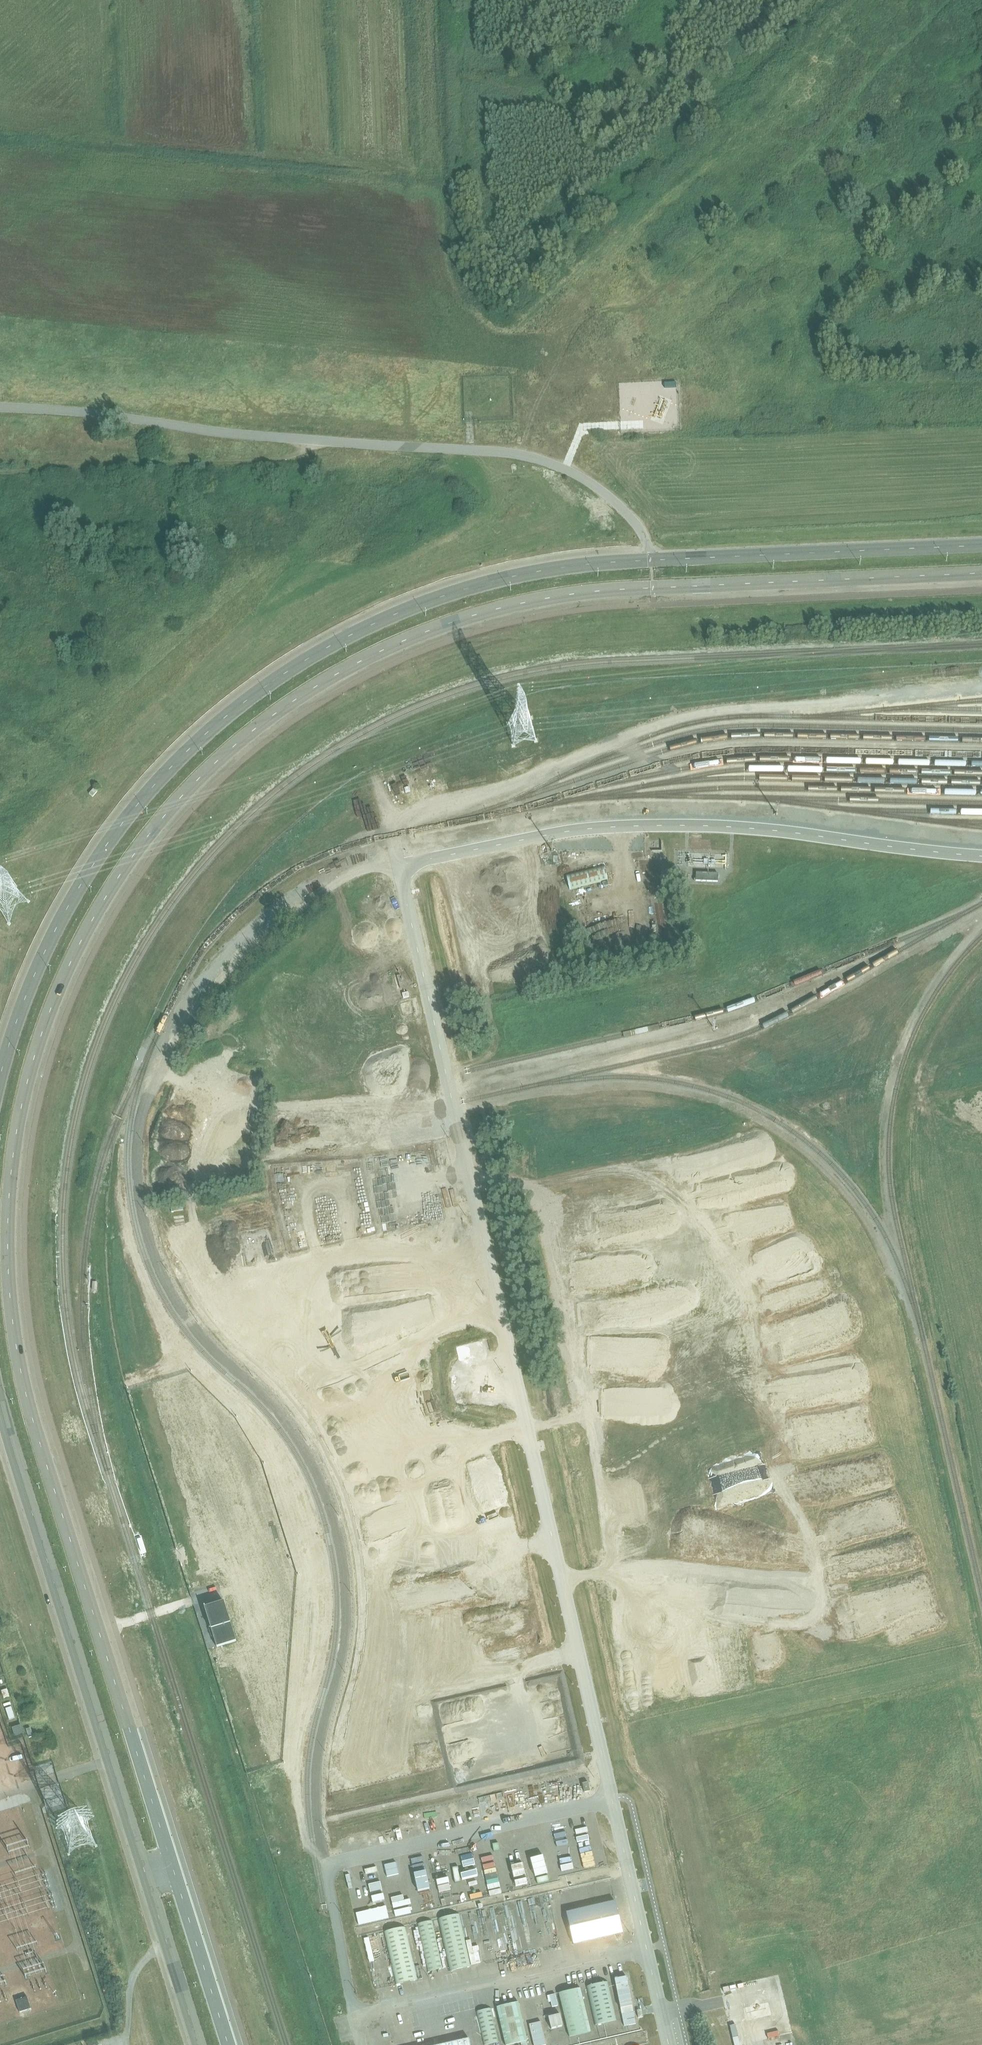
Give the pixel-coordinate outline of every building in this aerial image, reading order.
[(427,785),(413,788),(414,795),(429,792),(427,785)] [(566,875),(569,890),(608,881),(604,865),(566,875)] [(718,882),(718,874),(696,873),(696,881),(718,882)] [(213,968),(226,953),(221,949),(208,963),(213,968)] [(224,1602),(204,1608),(217,1647),(236,1641),(224,1602)] [(4,1698),(10,1697),(7,1689),(1,1691),(4,1698)] [(11,1707),(6,1709),(9,1719),(15,1717),(11,1707)] [(21,1725),(12,1728),(15,1736),(24,1734),(21,1725)] [(526,1857),(538,1854),(535,1842),(523,1845),(526,1857)] [(587,1852),(577,1855),(581,1869),(591,1866),(587,1852)] [(540,1857),(527,1860),(531,1879),(544,1876),(540,1857)] [(392,1862),(380,1865),(383,1876),(394,1874),(392,1862)] [(517,1862),(506,1866),(512,1880),(523,1876),(517,1862)] [(558,1873),(570,1870),(568,1864),(557,1867),(558,1873)] [(413,1891),(425,1889),(424,1874),(411,1875),(413,1891)] [(566,1913),(573,1945),(623,1933),(615,1901),(566,1913)] [(450,1972),(471,1967),(459,1914),(438,1919),(450,1972)] [(443,1969),(432,1920),(406,1926),(409,1939),(420,1937),(428,1972),(443,1969)] [(396,1985),(417,1980),(405,1927),(384,1932),(396,1985)] [(366,1937),(360,1938),(365,1962),(372,1960),(366,1937)] [(626,1977),(615,1980),(624,2026),(636,2024),(626,1977)] [(586,1987),(595,2026),(616,2020),(608,1982),(586,1987)] [(560,1998),(569,2037),(591,2032),(580,1988),(559,1993),(559,1994),(558,1994),(559,1998),(560,1998)] [(555,1994),(543,1997),(546,2008),(558,2005),(555,1994)] [(31,2009),(27,1997),(16,2000),(20,2012),(31,2009)] [(534,2044),(546,2044),(547,2044),(535,1999),(524,2001),(534,2044)] [(505,2044),(509,2044),(515,2044),(518,2044),(519,2044),(518,2044),(520,2043),(521,2044),(528,2044),(527,2041),(528,2041),(518,2002),(496,2007),(505,2044)] [(476,2012),(484,2044),(488,2044),(499,2042),(491,2008),(476,2012)] [(436,2018),(439,2036),(436,2037),(437,2040),(439,2039),(440,2044),(443,2043),(443,2041),(452,2039),(448,2016),(447,2016),(446,2014),(436,2016),(436,2018)] [(465,2044),(478,2044),(470,2014),(459,2016),(465,2044)] [(552,2028),(562,2026),(560,2014),(548,2017),(552,2028)] [(407,2028),(396,2031),(399,2044),(411,2044),(407,2028)] [(734,2044),(740,2044),(736,2028),(730,2029),(734,2044)] [(763,2035),(765,2040),(776,2037),(774,2031),(763,2035)]
